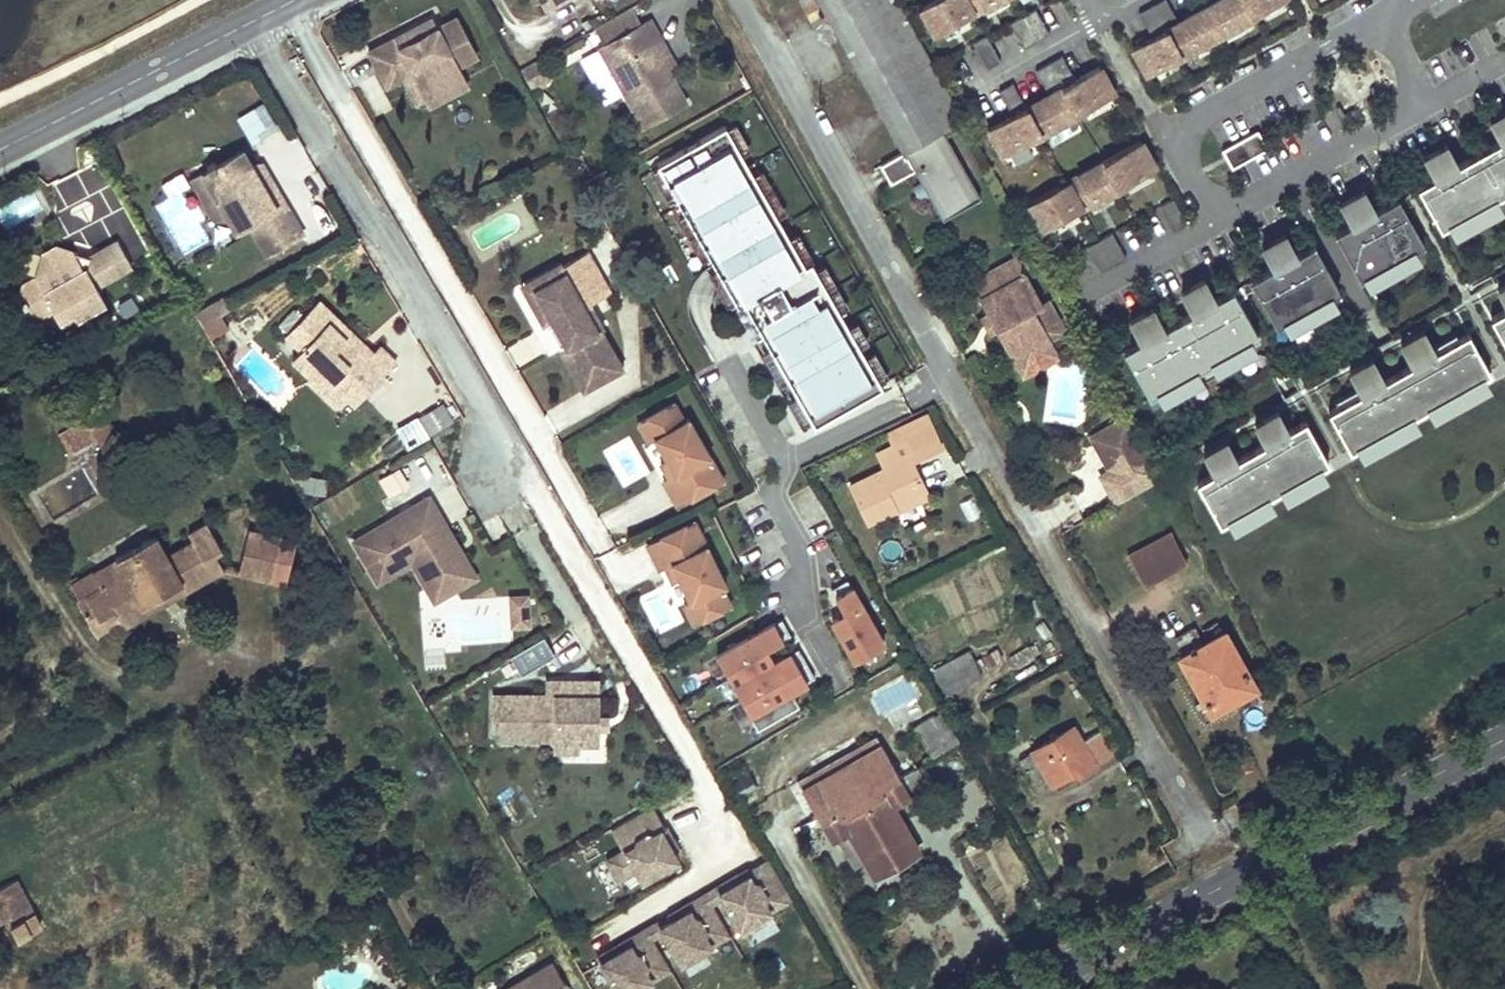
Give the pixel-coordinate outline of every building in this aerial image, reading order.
[(548,13),(563,4),(560,0),(540,0),(548,13)] [(927,197),(940,222),(979,200),(941,132),(963,122),(895,0),(818,0),(904,154),(880,166),(891,186),(914,173),(927,197)] [(917,8),(932,36),(971,15),(997,0),(932,0),(917,8)] [(1131,49),(1146,76),(1179,57),(1216,37),(1253,16),(1282,0),(1219,0),(1201,10),(1177,23),(1164,0),(1162,0),(1150,7),(1137,14),(1150,38),(1131,49)] [(1047,35),(1033,9),(1020,16),(1034,42),(1047,35)] [(1034,42),(1020,16),(1008,23),(1022,49),(1034,42)] [(402,55),(440,33),(434,23),(396,44),(402,55)] [(667,70),(654,47),(660,43),(648,23),(599,51),(643,129),(687,105),(667,70)] [(478,65),(456,24),(440,33),(402,55),(396,44),(369,59),(387,91),(403,83),(417,109),(428,104),(446,95),(443,89),(464,79),(461,73),(478,65)] [(997,62),(983,36),(970,44),(984,70),(997,62)] [(673,67),(660,43),(654,47),(667,70),(673,67)] [(1023,108),(1010,84),(996,92),(1009,116),(987,128),(1002,155),(1038,135),(1075,115),(1112,94),(1098,67),(1073,81),(1060,56),(1046,64),(1034,71),(1048,95),(1023,108)] [(549,83),(539,64),(521,74),(532,92),(549,83)] [(607,99),(620,91),(610,73),(597,81),(607,99)] [(432,110),(469,91),(464,79),(443,89),(446,95),(428,104),(432,110)] [(250,142),(276,127),(262,101),(236,116),(250,142)] [(1422,159),(1433,179),(1416,189),(1439,229),(1447,225),(1494,199),(1504,192),(1504,112),(1488,121),(1500,141),(1456,166),(1445,146),(1422,159)] [(803,268),(724,130),(656,168),(735,307),(742,304),(812,429),(881,390),(808,265),(803,268)] [(1267,148),(1257,131),(1223,150),(1232,168),(1267,148)] [(1064,183),(1024,205),(1040,232),(1079,210),(1116,189),(1152,170),(1137,143),(1101,162),(1064,183)] [(302,236),(285,206),(270,207),(247,167),(241,156),(199,180),(227,229),(234,241),(252,231),(267,257),(302,236)] [(285,206),(262,167),(247,167),(270,207),(285,206)] [(182,172),(161,181),(167,195),(188,186),(182,172)] [(227,229),(199,180),(190,186),(214,227),(227,229)] [(1421,245),(1418,241),(1396,200),(1373,212),(1362,192),(1338,205),(1350,226),(1333,235),(1359,281),(1362,279),(1421,245)] [(1452,235),(1499,209),(1494,199),(1447,225),(1452,235)] [(1184,226),(1170,201),(1156,208),(1170,234),(1184,226)] [(1109,234),(1097,241),(1111,267),(1124,260),(1109,234)] [(1336,293),(1311,247),(1287,260),(1284,255),(1288,251),(1288,246),(1287,243),(1283,236),(1260,249),(1271,269),(1248,282),(1274,328),(1331,296),(1336,293)] [(127,262),(113,237),(88,252),(86,261),(74,258),(77,249),(55,243),(43,250),(37,273),(23,281),(21,290),(31,307),(40,310),(51,303),(58,314),(72,306),(76,312),(103,296),(94,281),(127,262)] [(1097,241),(1084,248),(1098,274),(1111,267),(1097,241)] [(88,252),(77,249),(74,258),(86,261),(88,252)] [(1367,288),(1418,259),(1413,250),(1362,279),(1367,288)] [(614,297),(589,256),(563,271),(566,276),(533,293),(550,323),(567,351),(583,379),(616,359),(588,311),(614,297)] [(939,275),(948,270),(943,259),(933,265),(939,275)] [(1042,306),(1018,261),(972,286),(988,317),(992,314),(998,326),(994,328),(1011,361),(1048,341),(1032,311),(1042,306)] [(528,285),(519,290),(541,328),(550,323),(533,293),(566,276),(563,271),(561,268),(528,285)] [(1248,343),(1255,339),(1229,292),(1206,306),(1203,301),(1206,297),(1207,291),(1206,289),(1202,281),(1178,295),(1190,314),(1161,331),(1150,311),(1127,324),(1131,331),(1135,335),(1142,334),(1145,341),(1121,354),(1147,400),(1248,343)] [(1495,290),(1504,307),(1504,284),(1495,290)] [(1288,331),(1336,305),(1331,296),(1283,323),(1288,331)] [(209,337),(232,325),(217,297),(194,309),(209,337)] [(1042,306),(1032,311),(1048,341),(1062,334),(1046,304),(1042,306)] [(72,306),(58,314),(62,320),(76,312),(72,306)] [(376,361),(317,307),(285,341),(299,354),(292,362),(311,379),(318,372),(349,400),(361,411),(399,370),(382,354),(376,361)] [(1489,318),(1504,347),(1504,309),(1489,318)] [(988,317),(982,320),(988,331),(994,328),(998,326),(992,314),(988,317)] [(1480,377),(1488,373),(1466,334),(1433,352),(1422,331),(1405,341),(1398,344),(1410,365),(1382,381),(1370,360),(1347,373),(1359,394),(1326,412),(1348,452),(1355,448),(1410,417),(1425,408),(1480,377)] [(1058,359),(1048,341),(1011,361),(1021,379),(1058,359)] [(1160,404),(1253,352),(1248,343),(1155,396),(1160,404)] [(589,389),(622,370),(616,359),(583,379),(567,351),(558,356),(580,394),(589,389)] [(349,400),(318,372),(311,379),(303,388),(335,417),(349,400)] [(1431,418),(1486,387),(1480,377),(1425,408),(1431,418)] [(420,411),(427,431),(452,423),(445,403),(420,411)] [(681,423),(671,404),(641,421),(653,441),(665,463),(673,478),(666,481),(660,485),(674,510),(721,484),(686,420),(681,423)] [(118,446),(97,411),(83,420),(95,442),(103,454),(118,446)] [(886,476),(852,492),(870,529),(897,516),(894,511),(925,495),(913,469),(943,454),(923,413),(883,432),(893,452),(878,460),(886,476)] [(1318,468),(1326,464),(1302,422),(1285,431),(1275,413),(1252,426),(1262,444),(1233,460),(1223,442),(1200,455),(1211,473),(1193,483),(1217,524),(1225,520),(1264,498),(1277,491),(1318,468)] [(1360,458),(1415,427),(1410,417),(1355,448),(1360,458)] [(1111,471),(1147,452),(1127,418),(1107,429),(1113,440),(1098,448),(1111,471)] [(95,442),(83,420),(55,435),(68,458),(95,442)] [(653,441),(641,421),(636,425),(646,445),(653,441)] [(1092,438),(1098,448),(1113,440),(1107,429),(1092,438)] [(1161,478),(1147,452),(1111,471),(1102,476),(1116,502),(1161,478)] [(673,478),(665,463),(659,466),(666,481),(673,478)] [(1283,501),(1323,478),(1318,468),(1277,491),(1283,501)] [(930,506),(925,495),(894,511),(897,516),(900,522),(930,506)] [(1231,530),(1270,508),(1264,498),(1225,520),(1231,530)] [(470,567),(431,500),(355,544),(380,585),(414,566),(429,591),(470,567)] [(723,589),(693,524),(644,548),(656,574),(663,570),(669,567),(676,582),(687,604),(696,625),(728,610),(719,591),(723,589)] [(115,564),(103,571),(91,578),(89,576),(71,586),(79,602),(74,605),(91,634),(116,619),(121,629),(221,572),(214,558),(221,554),(205,525),(183,538),(188,545),(166,558),(154,537),(113,561),(115,564)] [(237,573),(252,577),(268,582),(279,543),(247,535),(237,573)] [(1126,557),(1134,571),(1141,586),(1184,565),(1169,535),(1126,557)] [(436,604),(477,580),(470,567),(429,591),(436,604)] [(669,567),(663,570),(670,586),(676,582),(669,567)] [(883,649),(851,591),(836,599),(846,616),(834,622),(857,663),(883,649)] [(529,628),(527,599),(510,600),(512,629),(529,628)] [(687,604),(680,608),(690,628),(696,625),(687,604)] [(1175,640),(1177,644),(1179,648),(1174,651),(1201,700),(1206,707),(1234,691),(1239,700),(1256,690),(1220,627),(1199,638),(1194,629),(1175,640)] [(773,628),(715,663),(748,718),(805,685),(789,658),(780,664),(771,650),(782,644),(773,628)] [(533,647),(511,660),(519,675),(542,662),(533,647)] [(988,686),(975,657),(943,674),(956,701),(988,686)] [(1202,724),(1238,704),(1239,700),(1234,691),(1206,707),(1201,700),(1193,704),(1202,724)] [(550,707),(497,706),(497,749),(557,749),(557,759),(579,759),(579,753),(599,753),(599,739),(599,729),(599,693),(550,693),(550,707)] [(941,715),(928,722),(941,744),(953,738),(941,715)] [(927,753),(934,749),(941,744),(928,722),(914,730),(927,753)] [(1075,771),(1076,774),(1078,776),(1110,759),(1097,735),(1081,744),(1073,728),(1017,758),(1035,792),(1075,771)] [(609,739),(609,729),(599,729),(599,739),(609,739)] [(803,795),(883,751),(878,741),(797,784),(803,795)] [(881,791),(900,781),(883,751),(803,795),(820,826),(839,815),(843,824),(886,800),(881,791)] [(911,801),(900,781),(881,791),(886,800),(843,824),(839,815),(820,826),(820,827),(824,825),(850,873),(858,869),(865,865),(873,879),(919,854),(895,810),(911,801)] [(664,836),(652,815),(613,838),(625,859),(608,869),(620,889),(637,879),(643,890),(679,868),(673,858),(667,847),(672,844),(667,835),(664,836)] [(667,847),(673,858),(679,855),(672,844),(667,847)] [(791,906),(769,868),(747,881),(749,883),(741,887),(738,882),(716,895),(722,906),(744,942),(766,929),(763,923),(791,906)] [(745,878),(738,882),(741,887),(749,883),(747,881),(745,878)] [(28,915),(11,884),(0,890),(0,912),(8,926),(28,915)] [(716,895),(705,902),(712,912),(722,906),(716,895)] [(712,912),(705,902),(678,918),(681,923),(672,928),(659,936),(662,941),(680,972),(730,943),(712,912)] [(8,926),(13,934),(17,942),(38,931),(28,915),(8,926)] [(678,918),(669,923),(672,928),(681,923),(678,918)] [(656,931),(647,936),(653,947),(662,941),(659,936),(656,931)] [(647,936),(619,952),(622,958),(601,970),(612,988),(652,988),(671,978),(653,947),(647,936)] [(619,952),(597,965),(601,970),(622,958),(619,952)] [(552,964),(508,988),(566,988),(552,964)]
